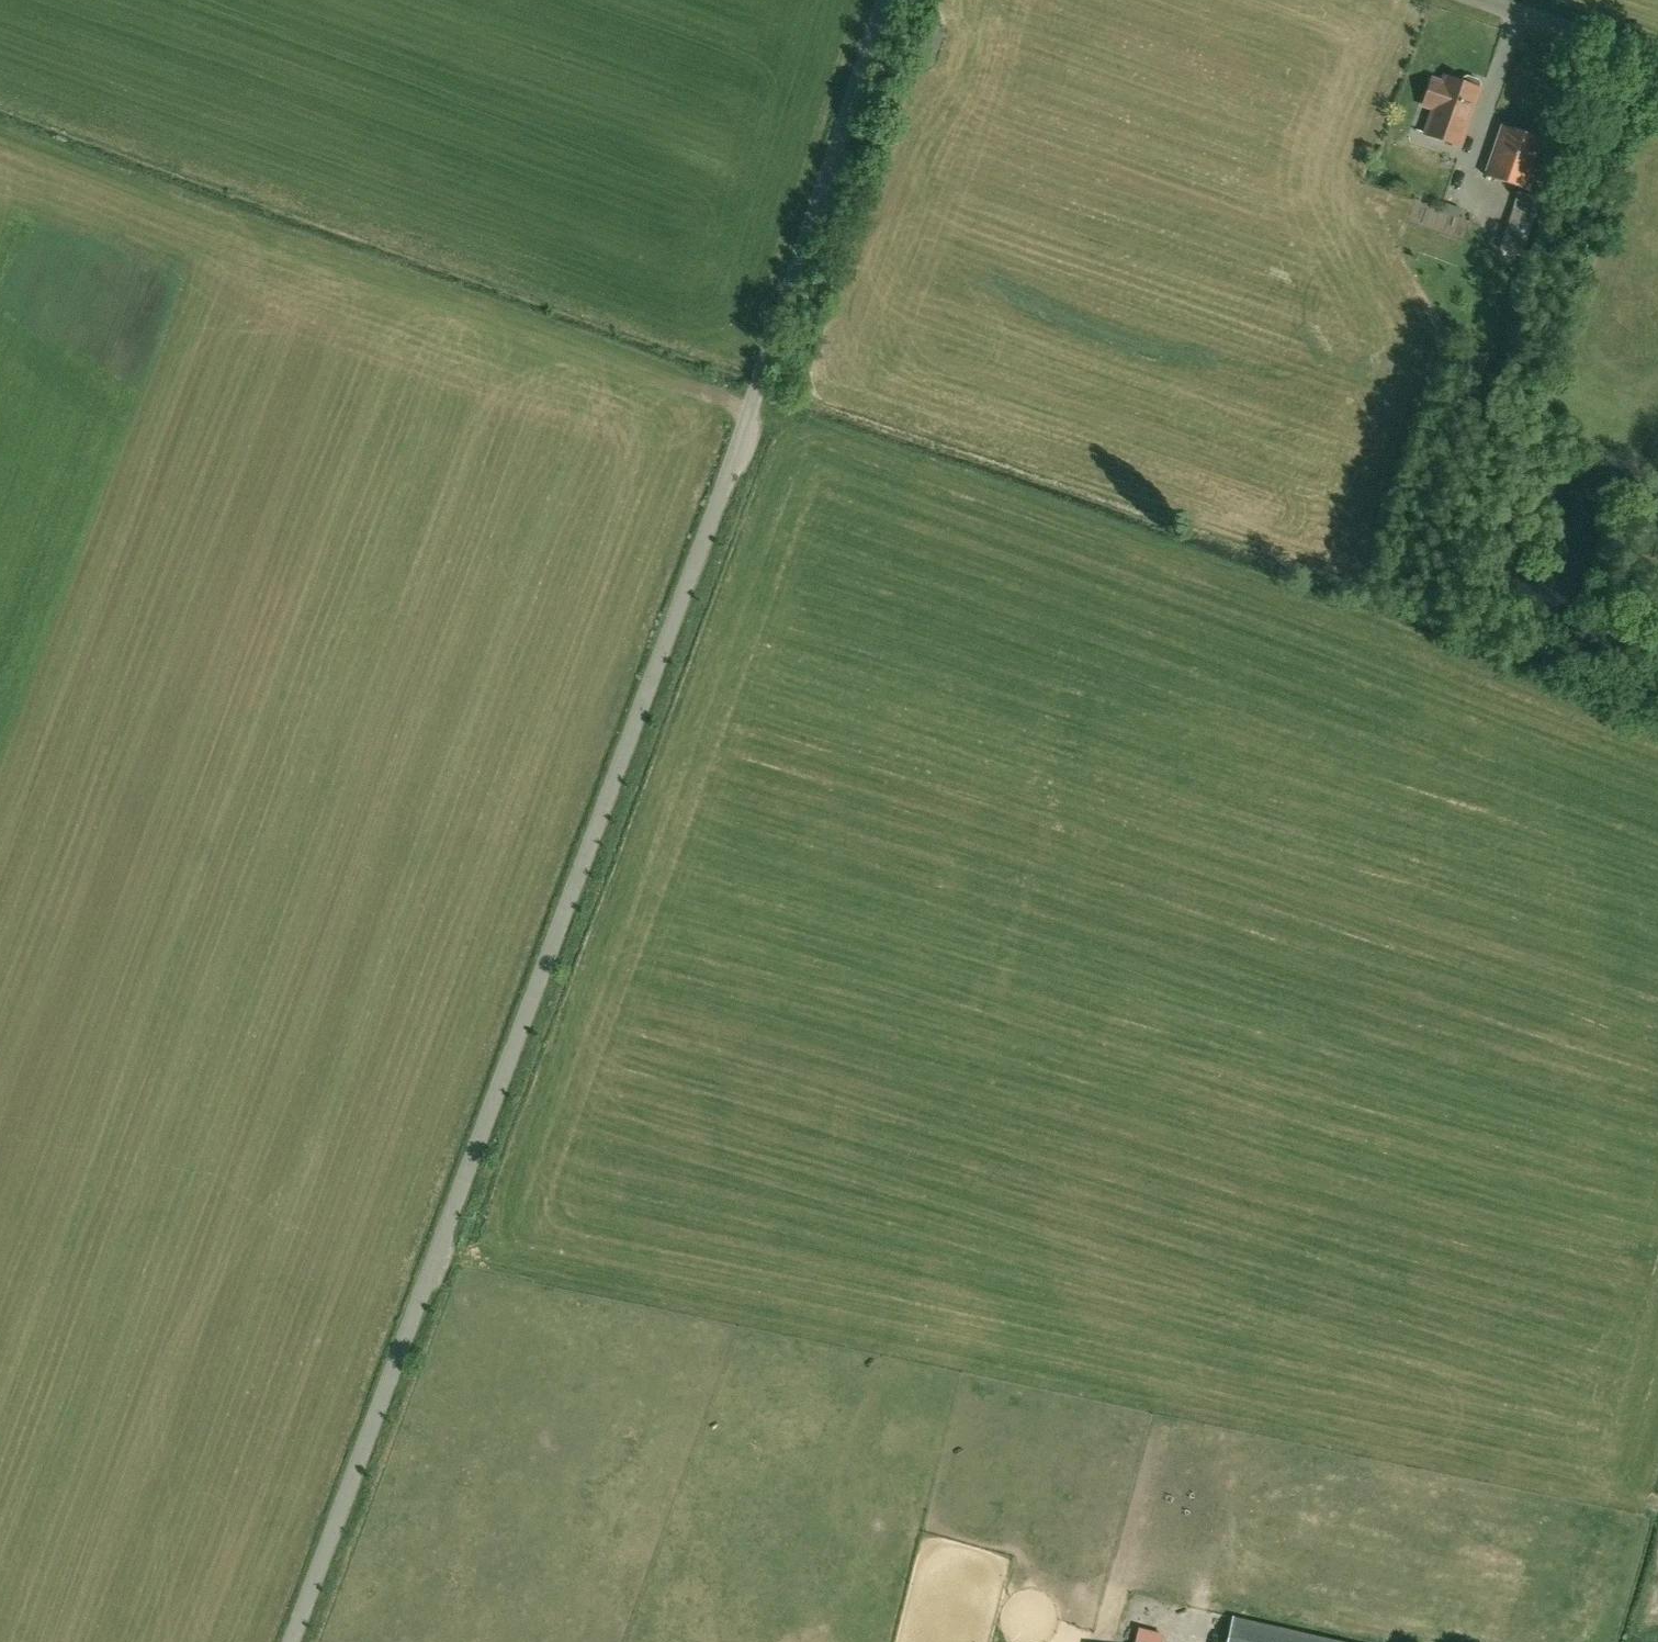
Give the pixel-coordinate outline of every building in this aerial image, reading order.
[(1458,146),(1478,89),(1480,83),(1479,80),(1467,76),(1464,78),(1462,83),(1445,77),(1442,84),(1431,80),(1422,104),(1434,108),(1425,134),(1458,146)] [(1527,190),(1544,141),(1501,125),(1483,175),(1527,190)] [(1521,256),(1539,197),(1518,190),(1499,249),(1521,256)] [(1232,1616),(1226,1641),(1345,1641),(1232,1616)]
